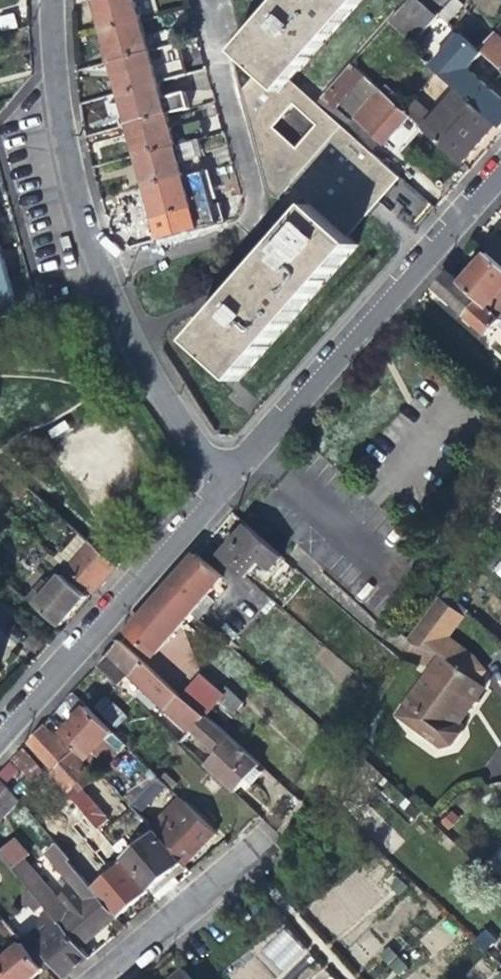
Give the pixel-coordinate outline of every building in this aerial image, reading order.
[(102,30),(141,19),(135,0),(93,0),(96,10),(102,30)] [(268,185),(273,196),(278,200),(289,187),(292,189),(296,185),(343,128),(329,116),(319,106),(314,112),(303,103),(285,87),(362,0),(284,0),(236,55),(266,82),(246,104),(268,185)] [(408,50),(423,33),(431,24),(408,3),(384,30),(408,50)] [(150,52),(141,19),(102,30),(106,46),(111,62),(150,52)] [(480,52),(478,51),(455,30),(425,65),(461,96),(463,93),(500,126),(500,100),(499,97),(466,69),(480,52)] [(478,51),(480,52),(500,71),(500,41),(493,34),(478,51)] [(158,83),(150,52),(111,62),(116,81),(119,94),(158,83)] [(329,116),(350,92),(364,76),(352,66),(329,92),(318,105),(319,106),(329,116)] [(350,92),(366,105),(379,89),(364,76),(350,92)] [(167,116),(158,83),(119,94),(124,110),(129,126),(167,116)] [(320,83),(303,103),(314,112),(319,106),(318,105),(329,92),(320,83)] [(383,142),(385,141),(407,114),(401,109),(379,89),(366,105),(355,117),(379,139),(383,142)] [(417,92),(401,109),(407,114),(413,119),(462,163),(474,149),(486,136),(469,121),(461,131),(417,92)] [(402,133),(413,119),(407,114),(385,141),(390,146),(402,133)] [(171,129),(167,116),(129,126),(134,147),(137,157),(194,141),(200,139),(195,122),(171,129)] [(369,151),(379,139),(355,117),(344,129),(369,151)] [(398,177),(369,151),(344,129),(343,128),(296,185),(292,189),(311,206),(191,343),(237,383),(357,246),(346,237),(379,200),(398,177)] [(198,156),(194,141),(137,157),(141,170),(146,189),(184,178),(180,161),(198,156)] [(204,173),(184,178),(146,189),(153,215),(160,241),(199,230),(191,203),(211,197),(204,173)] [(412,225),(430,201),(399,179),(381,203),(412,225)] [(490,255),(500,264),(500,242),(490,255)] [(490,255),(474,273),(463,285),(489,309),(500,296),(500,264),(490,255)] [(489,309),(463,285),(450,274),(437,288),(489,335),(500,321),(500,320),(489,309)] [(8,279),(0,281),(0,319),(18,314),(12,295),(8,279)] [(72,425),(66,417),(48,429),(55,438),(72,425)] [(233,541),(220,556),(244,577),(259,560),(270,570),(281,557),(245,526),(233,541)] [(51,556),(66,569),(89,543),(81,536),(64,555),(58,549),(51,556)] [(117,568),(89,543),(66,569),(94,593),(108,578),(117,568)] [(226,570),(201,547),(180,570),(144,611),(126,631),(151,655),(226,570)] [(297,571),(287,562),(273,578),(283,586),(297,571)] [(52,588),(45,582),(35,591),(42,598),(36,606),(59,627),(73,611),(85,598),(62,577),(52,588)] [(230,610),(244,623),(263,601),(250,588),(230,610)] [(147,667),(147,666),(118,641),(106,653),(95,666),(117,687),(127,676),(188,732),(189,732),(202,718),(182,701),(182,699),(147,667)] [(469,709),(483,690),(437,656),(395,716),(439,749),(449,746),(459,734),(458,724),(469,709)] [(157,660),(149,669),(162,680),(170,671),(157,660)] [(112,684),(91,705),(112,725),(121,716),(131,704),(112,684)] [(227,690),(217,705),(232,715),(242,700),(227,690)] [(71,693),(63,702),(78,717),(76,718),(61,734),(99,774),(106,765),(93,752),(111,732),(71,693)] [(55,727),(61,734),(76,718),(70,712),(64,718),(55,727)] [(232,793),(258,765),(203,716),(202,718),(189,732),(212,753),(201,764),(225,786),(232,793)] [(42,725),(28,741),(54,769),(51,772),(67,788),(65,790),(99,828),(110,820),(75,780),(84,771),(54,738),(42,725)] [(43,769),(23,746),(12,758),(32,779),(43,769)] [(115,770),(130,778),(139,762),(125,754),(115,770)] [(14,796),(0,779),(0,818),(16,799),(14,796)] [(216,835),(214,832),(179,798),(149,827),(184,864),(195,854),(216,835)] [(137,898),(148,889),(123,861),(113,849),(74,804),(62,814),(88,844),(90,842),(114,868),(99,881),(123,910),(137,898)] [(155,835),(123,861),(148,889),(160,879),(179,863),(155,835)] [(87,884),(81,876),(67,860),(62,853),(54,843),(43,853),(71,886),(58,897),(24,858),(28,854),(14,837),(0,849),(0,853),(32,891),(44,905),(48,910),(81,948),(98,933),(116,918),(87,884)] [(76,852),(67,860),(81,876),(90,869),(76,852)] [(36,912),(44,905),(32,891),(25,898),(36,912)] [(20,941),(22,943),(42,968),(49,962),(63,978),(75,968),(88,957),(81,948),(48,910),(41,916),(42,919),(39,922),(39,927),(20,941)] [(310,955),(282,924),(226,976),(229,978),(284,978),(310,955)] [(0,961),(0,978),(29,978),(42,968),(22,943),(0,961)] [(391,947),(380,954),(395,977),(406,969),(391,947)] [(179,966),(165,978),(191,978),(179,966)]
